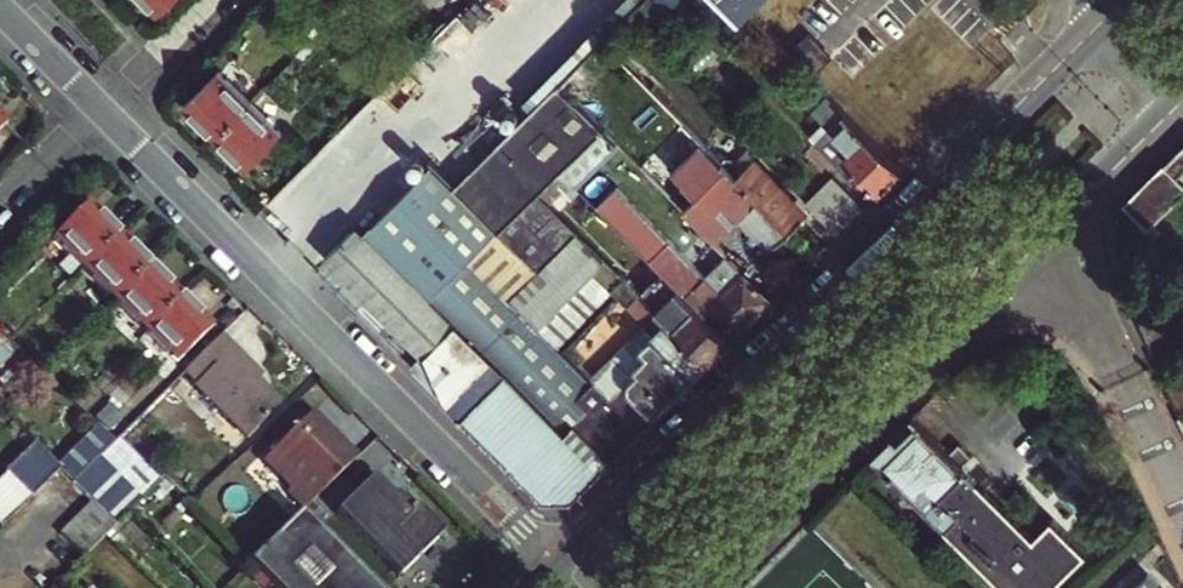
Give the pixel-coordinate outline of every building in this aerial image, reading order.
[(160,12),(171,0),(148,0),(160,12)] [(552,420),(594,379),(558,343),(614,288),(625,276),(587,237),(522,302),(477,257),(503,231),(458,187),(562,83),(604,40),(627,17),(644,0),(593,0),(364,232),(357,225),(326,257),(426,356),(414,368),(544,497),(574,496),(627,444),(594,410),(568,435),(552,420)] [(579,100),(591,88),(622,57),(604,40),(562,83),(579,100)] [(219,72),(186,106),(216,136),(249,101),(219,72)] [(522,302),(587,237),(551,202),(540,191),(562,169),(605,126),(599,120),(579,100),(562,83),(458,187),(503,231),(477,257),(522,302)] [(889,153),(820,83),(806,98),(815,107),(813,109),(831,127),(816,141),(837,162),(845,154),(882,190),(904,168),(899,163),(889,153)] [(611,109),(591,88),(579,100),(599,120),(611,109)] [(249,101),(216,136),(246,166),(280,131),(249,101)] [(605,126),(562,169),(573,181),(616,138),(605,126)] [(752,143),(741,154),(751,163),(758,157),(762,153),(752,143)] [(746,211),(777,243),(792,228),(726,162),(713,149),(693,169),(704,181),(740,217),(746,211)] [(726,162),(792,228),(804,216),(772,184),(778,178),(758,157),(751,163),(741,154),(734,154),(726,162)] [(1132,204),(1154,227),(1182,197),(1182,154),(1132,204)] [(540,191),(551,202),(573,181),(562,169),(540,191)] [(704,181),(693,169),(689,173),(700,185),(704,181)] [(666,180),(685,201),(696,191),(677,170),(666,180)] [(772,184),(804,216),(810,210),(778,178),(772,184)] [(825,191),(853,219),(865,207),(839,179),(825,191)] [(813,204),(840,231),(853,219),(825,191),(813,204)] [(90,201),(56,236),(88,268),(123,233),(90,201)] [(771,248),(777,243),(746,211),(740,217),(771,248)] [(153,264),(123,233),(88,268),(118,298),(153,264)] [(723,291),(706,274),(698,282),(664,248),(651,260),(654,262),(662,271),(686,294),(694,286),(739,331),(775,296),(734,256),(728,263),(740,275),(723,291)] [(654,262),(632,283),(641,292),(662,271),(654,262)] [(711,270),(706,274),(723,291),(740,275),(728,263),(716,275),(711,270)] [(182,293),(153,264),(118,298),(148,327),(182,293)] [(655,306),(669,319),(710,361),(731,339),(686,294),(662,271),(641,292),(655,306)] [(614,288),(618,292),(643,318),(655,306),(641,292),(632,283),(625,276),(614,288)] [(213,324),(182,293),(148,327),(178,358),(213,324)] [(710,361),(669,319),(644,343),(651,350),(639,362),(637,361),(632,366),(633,369),(609,393),(643,428),(710,361)] [(262,372),(221,331),(185,367),(197,380),(195,382),(247,434),(281,400),(257,377),(262,372)] [(9,354),(0,345),(0,364),(9,354)] [(1160,361),(1182,414),(1182,351),(1160,361)] [(627,444),(643,428),(609,393),(596,381),(580,396),(594,410),(627,444)] [(109,404),(94,418),(97,422),(104,428),(119,414),(109,404)] [(331,431),(311,411),(262,459),(290,487),(287,491),(303,507),(356,456),(342,442),(340,443),(330,432),(331,431)] [(894,434),(875,453),(948,528),(962,513),(944,495),(969,470),(920,421),(901,441),(894,434)] [(97,422),(59,460),(61,462),(75,476),(98,453),(114,438),(104,428),(97,422)] [(10,470),(33,492),(61,462),(59,460),(36,438),(7,467),(10,470)] [(139,496),(98,453),(75,476),(73,477),(92,496),(116,520),(139,496)] [(4,522),(29,496),(33,492),(10,470),(0,481),(0,519),(4,522)] [(333,511),(396,575),(443,529),(417,503),(409,512),(391,494),(388,496),(369,476),(333,511)] [(116,520),(92,496),(75,512),(99,537),(105,531),(116,520)] [(84,553),(99,537),(75,512),(60,528),(84,553)] [(298,512),(248,560),(276,587),(373,587),(298,512)] [(1135,587),(1166,587),(1150,573),(1135,587)]
